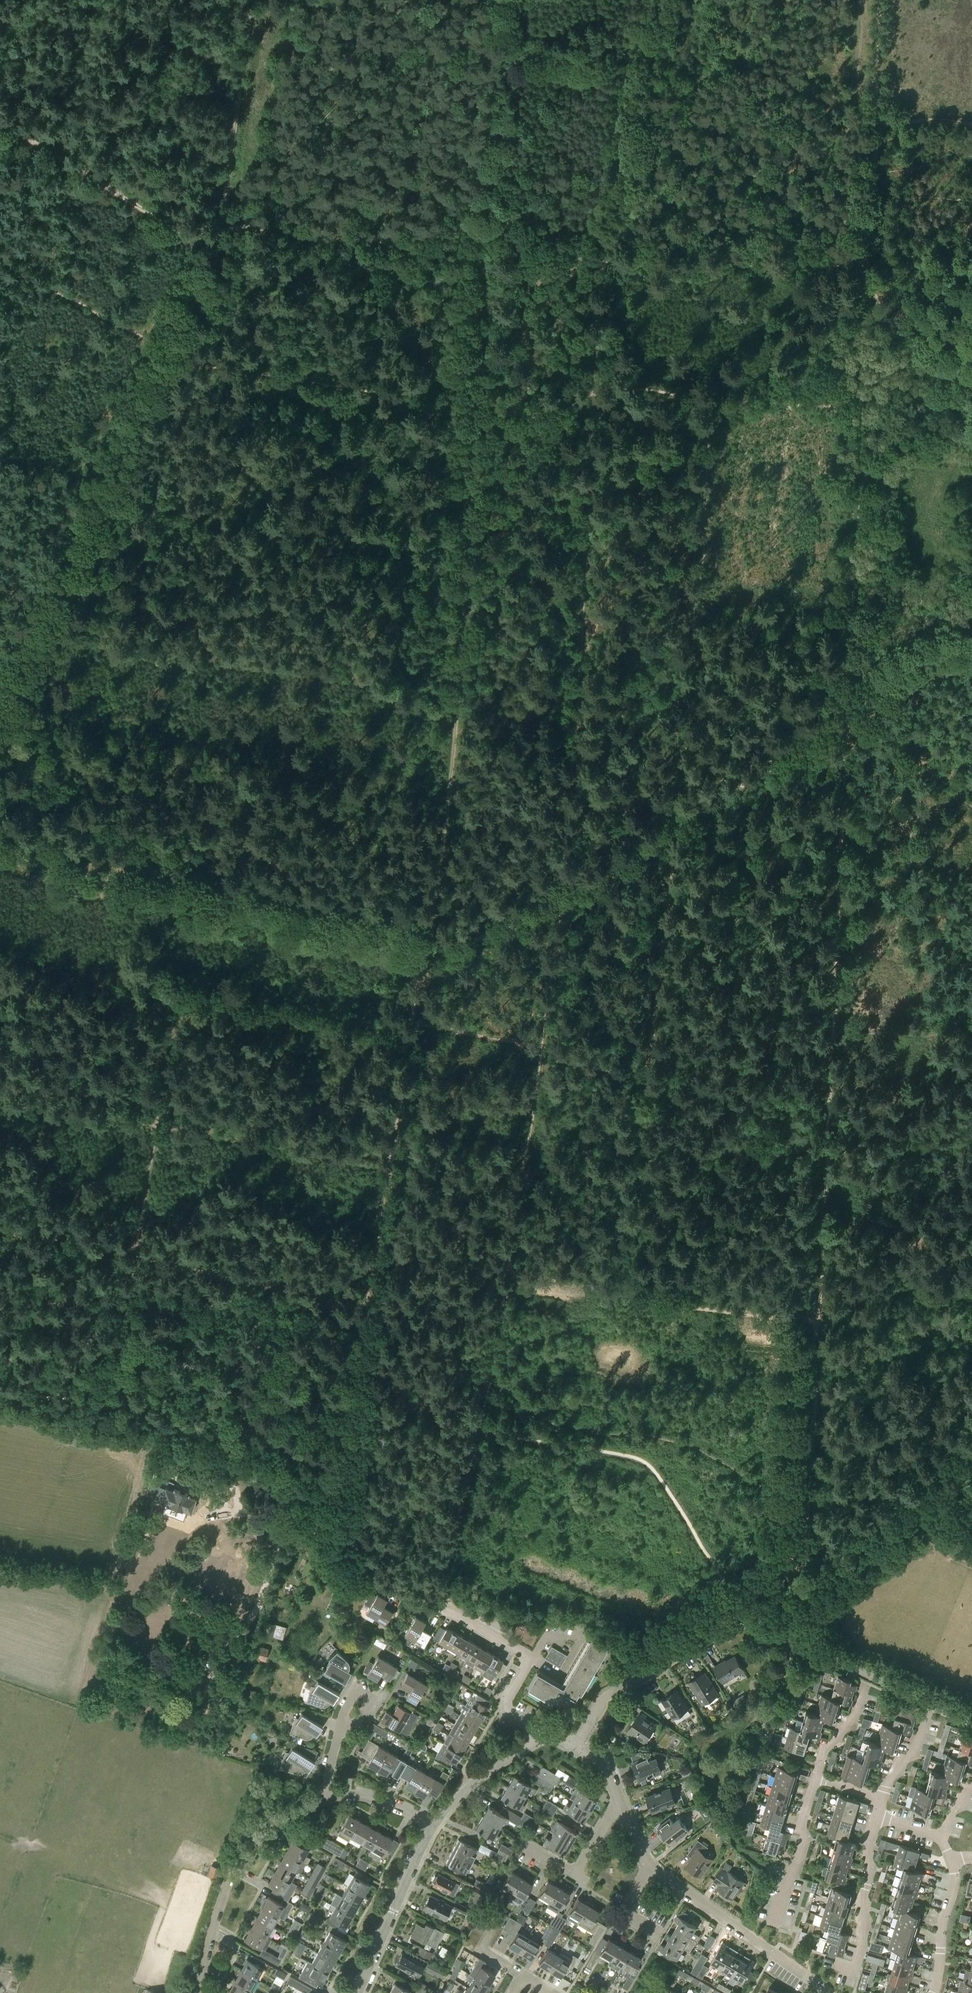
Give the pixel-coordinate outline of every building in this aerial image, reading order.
[(166,1489),(151,1484),(147,1495),(157,1499),(159,1494),(163,1496),(163,1498),(161,1499),(162,1503),(164,1502),(170,1504),(168,1507),(182,1511),(183,1508),(191,1511),(195,1499),(187,1496),(188,1494),(174,1489),(174,1491),(166,1489)] [(123,1571),(121,1577),(128,1579),(130,1573),(123,1571)] [(183,1580),(186,1573),(180,1571),(178,1578),(183,1580)] [(376,1595),(371,1593),(365,1604),(369,1607),(366,1613),(385,1624),(392,1611),(383,1606),(387,1599),(377,1594),(376,1595)] [(423,1646),(431,1634),(422,1628),(425,1622),(416,1616),(404,1635),(423,1646)] [(263,1634),(272,1637),(276,1625),(266,1623),(263,1634)] [(445,1629),(440,1626),(433,1638),(448,1647),(456,1633),(446,1627),(445,1629)] [(387,1640),(391,1634),(385,1631),(382,1637),(387,1640)] [(457,1652),(465,1638),(456,1633),(448,1647),(457,1652)] [(466,1658),(475,1644),(465,1638),(457,1652),(466,1658)] [(583,1696),(607,1654),(604,1652),(607,1648),(591,1638),(563,1686),(562,1687),(536,1672),(525,1691),(549,1705),(553,1700),(558,1702),(562,1695),(567,1694),(574,1698),(577,1693),(583,1696)] [(473,1667),(484,1649),(475,1644),(466,1658),(467,1658),(464,1662),(473,1667)] [(265,1660),(269,1648),(259,1646),(256,1657),(265,1660)] [(560,1667),(567,1655),(552,1646),(545,1658),(560,1667)] [(485,1669),(493,1655),(484,1649),(473,1667),(482,1672),(485,1668),(485,1669)] [(330,1660),(324,1670),(345,1683),(349,1676),(345,1674),(348,1670),(348,1669),(349,1668),(349,1667),(349,1666),(349,1665),(349,1664),(349,1663),(348,1662),(348,1661),(347,1660),(337,1650),(328,1659),(330,1660)] [(419,1659),(423,1653),(417,1650),(414,1656),(419,1659)] [(180,1666),(183,1660),(170,1654),(167,1660),(180,1666)] [(368,1673),(367,1675),(377,1680),(380,1674),(390,1679),(397,1667),(378,1655),(373,1663),(369,1661),(363,1670),(368,1673)] [(500,1677),(507,1665),(502,1662),(503,1660),(493,1655),(485,1669),(500,1677)] [(198,1682),(208,1658),(201,1656),(197,1665),(195,1664),(189,1678),(198,1682)] [(743,1670),(735,1656),(722,1664),(721,1662),(714,1666),(724,1682),(743,1670)] [(416,1703),(427,1684),(408,1673),(400,1686),(409,1691),(406,1697),(416,1703)] [(703,1703),(717,1694),(704,1673),(690,1682),(703,1703)] [(854,1694),(857,1684),(850,1682),(851,1679),(838,1675),(834,1688),(854,1694)] [(335,1699),(339,1693),(317,1680),(310,1690),(306,1702),(320,1706),(322,1706),(324,1706),(325,1705),(327,1704),(328,1703),(329,1702),(332,1697),(335,1699)] [(851,1704),(854,1694),(834,1688),(831,1697),(831,1698),(841,1701),(851,1704)] [(489,1706),(486,1705),(489,1700),(473,1690),(465,1705),(462,1703),(462,1704),(483,1716),(489,1706)] [(673,1719),(689,1709),(677,1690),(661,1699),(673,1719)] [(838,1710),(841,1701),(831,1698),(831,1697),(821,1694),(818,1704),(838,1710)] [(386,1710),(380,1720),(399,1731),(405,1734),(411,1724),(416,1714),(412,1712),(413,1711),(398,1703),(392,1714),(386,1710)] [(478,1725),(483,1716),(462,1704),(460,1707),(463,1708),(459,1715),(478,1725)] [(835,1721),(838,1710),(818,1704),(815,1713),(815,1714),(826,1717),(825,1718),(835,1721)] [(823,1727),(825,1718),(826,1717),(815,1714),(815,1713),(806,1710),(803,1720),(823,1727)] [(318,1732),(322,1726),(300,1712),(293,1722),(290,1733),(303,1738),(305,1738),(307,1738),(309,1737),(310,1737),(312,1735),(313,1734),(315,1730),(318,1732)] [(645,1742),(656,1725),(639,1714),(627,1731),(645,1742)] [(472,1735),(478,1725),(459,1715),(454,1724),(472,1735)] [(869,1728),(871,1720),(872,1720),(868,1719),(863,1717),(861,1725),(866,1726),(866,1727),(869,1728)] [(911,1733),(915,1723),(895,1717),(892,1726),(892,1727),(902,1730),(911,1733)] [(431,1726),(434,1721),(429,1718),(426,1723),(431,1726)] [(810,1734),(820,1737),(823,1727),(803,1720),(797,1719),(794,1728),(800,1729),(800,1730),(810,1733),(810,1734)] [(372,1737),(378,1726),(373,1723),(366,1734),(372,1737)] [(899,1739),(902,1730),(892,1727),(892,1726),(882,1723),(879,1733),(899,1739)] [(467,1744),(472,1735),(454,1724),(448,1733),(452,1736),(467,1744)] [(807,1743),(810,1734),(810,1733),(800,1730),(800,1729),(794,1728),(790,1726),(787,1737),(807,1743)] [(461,1753),(467,1744),(452,1736),(448,1733),(443,1743),(447,1745),(461,1753)] [(896,1750),(899,1739),(879,1733),(876,1743),(887,1746),(886,1747),(896,1750)] [(963,1734),(959,1748),(971,1752),(971,1737),(963,1734)] [(363,1736),(359,1745),(364,1748),(369,1739),(365,1737),(363,1736)] [(804,1753),(807,1743),(787,1737),(784,1746),(804,1753)] [(377,1770),(387,1750),(369,1739),(364,1748),(361,1752),(362,1752),(360,1755),(366,1758),(367,1756),(371,1758),(367,1764),(377,1770)] [(884,1756),(886,1747),(887,1746),(876,1743),(867,1740),(864,1750),(884,1756)] [(447,1745),(443,1743),(434,1757),(451,1767),(454,1762),(456,1763),(461,1753),(447,1745)] [(310,1767),(314,1761),(292,1747),(285,1757),(282,1769),(295,1773),(297,1773),(299,1773),(301,1773),(302,1772),(304,1771),(305,1769),(307,1765),(310,1767)] [(959,1748),(956,1757),(967,1761),(971,1763),(971,1752),(959,1748)] [(399,1774),(406,1761),(387,1750),(377,1770),(386,1775),(390,1769),(399,1774)] [(881,1766),(884,1756),(864,1750),(861,1759),(871,1762),(871,1763),(881,1766)] [(649,1760),(647,1755),(638,1753),(632,1756),(640,1780),(661,1772),(655,1758),(649,1760)] [(964,1770),(967,1761),(956,1757),(947,1754),(943,1764),(964,1770)] [(868,1772),(871,1763),(871,1762),(861,1759),(851,1756),(848,1766),(868,1772)] [(414,1791),(425,1772),(406,1761),(399,1774),(408,1779),(404,1786),(414,1791)] [(961,1780),(964,1770),(943,1764),(941,1773),(952,1777),(951,1777),(961,1780)] [(795,1782),(798,1772),(778,1765),(775,1775),(795,1782)] [(556,1785),(560,1778),(560,1777),(554,1774),(541,1766),(537,1774),(556,1785)] [(865,1782),(868,1772),(848,1766),(845,1776),(865,1782)] [(565,1781),(565,1780),(569,1775),(558,1769),(554,1774),(560,1777),(560,1778),(565,1781)] [(948,1787),(951,1777),(952,1777),(941,1773),(931,1770),(928,1780),(948,1787)] [(443,1771),(438,1780),(425,1772),(414,1791),(423,1797),(427,1791),(436,1796),(449,1774),(443,1771)] [(535,1773),(531,1781),(550,1792),(554,1785),(555,1785),(549,1781),(535,1773)] [(565,1781),(564,1782),(572,1787),(576,1780),(569,1775),(565,1780),(565,1781)] [(792,1791),(795,1782),(775,1775),(772,1785),(792,1791)] [(531,1793),(534,1788),(514,1776),(507,1786),(524,1797),(528,1791),(531,1793)] [(945,1797),(948,1787),(928,1780),(925,1789),(925,1790),(936,1793),(936,1794),(945,1797)] [(586,1787),(579,1783),(569,1798),(573,1800),(590,1810),(596,1799),(583,1791),(585,1787),(586,1787)] [(789,1801),(792,1791),(772,1785),(769,1795),(789,1801)] [(916,1787),(912,1785),(908,1795),(913,1797),(913,1796),(933,1803),(936,1794),(936,1793),(925,1790),(925,1789),(916,1786),(916,1787)] [(521,1810),(524,1805),(521,1803),(524,1797),(507,1786),(501,1797),(521,1810)] [(652,1811),(676,1803),(670,1787),(646,1795),(652,1811)] [(786,1810),(789,1801),(769,1795),(766,1804),(786,1810)] [(856,1811),(859,1802),(859,1801),(839,1795),(836,1805),(856,1811)] [(930,1813),(933,1803),(913,1796),(913,1797),(910,1807),(930,1813)] [(555,1811),(557,1807),(546,1800),(544,1805),(555,1811)] [(590,1810),(573,1800),(570,1806),(566,1804),(563,1809),(583,1821),(590,1810)] [(783,1820),(786,1810),(766,1804),(763,1814),(783,1820)] [(552,1816),(555,1811),(544,1805),(541,1810),(552,1816)] [(853,1821),(856,1811),(836,1805),(833,1815),(853,1821)] [(499,1812),(488,1806),(482,1817),(499,1827),(503,1821),(506,1823),(507,1821),(509,1819),(518,1825),(519,1823),(528,1829),(526,1832),(527,1832),(529,1829),(532,1824),(521,1818),(502,1807),(499,1812)] [(532,1824),(534,1821),(535,1819),(524,1812),(521,1818),(532,1824)] [(337,1834),(348,1841),(350,1837),(359,1820),(349,1814),(337,1834)] [(780,1830),(780,1829),(783,1820),(763,1814),(760,1824),(769,1826),(780,1830)] [(850,1830),(853,1821),(833,1815),(830,1824),(850,1830)] [(496,1841),(499,1835),(495,1833),(499,1827),(482,1817),(475,1828),(496,1841)] [(689,1831),(679,1818),(670,1825),(667,1821),(658,1827),(671,1844),(689,1831)] [(358,1847),(361,1843),(361,1842),(370,1826),(359,1820),(350,1837),(348,1841),(358,1847)] [(570,1843),(577,1832),(556,1820),(554,1825),(557,1827),(553,1833),(570,1843)] [(533,1835),(539,1824),(534,1821),(532,1824),(529,1829),(527,1832),(533,1835)] [(847,1840),(850,1830),(830,1824),(827,1834),(837,1837),(847,1840)] [(371,1848),(380,1832),(370,1826),(361,1842),(361,1843),(371,1848)] [(780,1830),(769,1826),(767,1836),(787,1842),(790,1832),(780,1829),(780,1830)] [(379,1860),(382,1854),(391,1838),(380,1832),(371,1848),(368,1854),(379,1860)] [(570,1843),(553,1833),(550,1838),(546,1836),(543,1842),(548,1844),(564,1854),(570,1843)] [(783,1852),(787,1842),(767,1836),(763,1849),(776,1853),(777,1850),(783,1852)] [(837,1837),(834,1846),(854,1853),(857,1843),(847,1840),(837,1837)] [(339,1856),(343,1849),(326,1839),(322,1846),(339,1856)] [(471,1862),(478,1849),(459,1839),(452,1851),(471,1862)] [(307,1863),(310,1858),(304,1855),(308,1849),(291,1840),(285,1851),(302,1860),(307,1863)] [(699,1876),(712,1858),(703,1852),(707,1847),(698,1840),(690,1851),(695,1855),(687,1867),(699,1876)] [(510,1856),(513,1851),(501,1844),(499,1849),(510,1856)] [(917,1861),(920,1851),(900,1844),(897,1855),(917,1861)] [(851,1862),(854,1853),(834,1846),(831,1856),(851,1862)] [(344,1858),(348,1851),(343,1849),(339,1856),(344,1858)] [(500,1862),(503,1856),(491,1850),(488,1855),(500,1862)] [(296,1871),(302,1860),(285,1851),(279,1861),(296,1871)] [(465,1874),(471,1862),(452,1851),(446,1864),(465,1874)] [(914,1870),(917,1861),(897,1855),(894,1864),(903,1867),(914,1870)] [(848,1871),(851,1862),(831,1856),(828,1865),(848,1871)] [(343,1869),(346,1864),(335,1858),(332,1863),(343,1869)] [(360,1867),(364,1860),(360,1858),(356,1865),(360,1867)] [(365,1870),(369,1863),(364,1860),(360,1867),(365,1870)] [(290,1881),(296,1871),(279,1861),(274,1871),(290,1881)] [(726,1862),(722,1869),(727,1873),(728,1871),(732,1866),(726,1862)] [(323,1872),(326,1867),(318,1863),(316,1868),(323,1872)] [(216,1879),(220,1867),(212,1865),(208,1876),(216,1879)] [(828,1866),(824,1865),(822,1873),(826,1874),(825,1875),(845,1881),(848,1871),(828,1865),(828,1866)] [(903,1867),(900,1876),(920,1883),(924,1873),(914,1870),(903,1867)] [(320,1876),(323,1872),(316,1868),(313,1872),(320,1876)] [(722,1869),(721,1868),(713,1880),(719,1884),(717,1888),(721,1891),(720,1893),(728,1899),(730,1897),(732,1898),(743,1882),(728,1871),(727,1873),(722,1869)] [(290,1895),(293,1890),(287,1886),(290,1881),(274,1871),(267,1882),(290,1895)] [(509,1897),(521,1877),(510,1871),(504,1882),(499,1879),(490,1894),(495,1897),(501,1885),(512,1892),(509,1897)] [(331,1883),(334,1878),(326,1874),(324,1878),(331,1883)] [(434,1876),(432,1881),(433,1883),(433,1885),(453,1895),(458,1885),(438,1874),(437,1877),(434,1876)] [(363,1895),(369,1884),(353,1875),(347,1886),(363,1895)] [(917,1892),(920,1883),(900,1876),(897,1886),(917,1892)] [(521,1877),(509,1897),(520,1903),(518,1907),(523,1910),(530,1898),(525,1895),(532,1883),(521,1877)] [(485,1891),(488,1885),(476,1879),(473,1885),(485,1891)] [(550,1901),(559,1887),(548,1880),(539,1895),(550,1901)] [(311,1893),(314,1888),(307,1884),(304,1889),(311,1893)] [(483,1897),(486,1892),(473,1885),(470,1890),(483,1897)] [(357,1905),(360,1901),(363,1895),(347,1886),(341,1896),(357,1905)] [(914,1902),(915,1901),(917,1892),(897,1886),(894,1896),(914,1902)] [(560,1907),(564,1901),(569,1893),(559,1887),(550,1901),(560,1907)] [(849,1903),(849,1901),(852,1893),(832,1887),(829,1897),(849,1903)] [(309,1898),(311,1893),(304,1889),(301,1894),(309,1898)] [(322,1899),(325,1894),(317,1890),(314,1894),(322,1899)] [(444,1919),(450,1906),(429,1895),(423,1908),(444,1919)] [(278,1916),(284,1906),(267,1896),(261,1907),(278,1916)] [(351,1916),(357,1905),(341,1896),(335,1906),(335,1907),(351,1916)] [(911,1911),(914,1902),(894,1896),(891,1906),(895,1907),(901,1909),(901,1908),(911,1911)] [(846,1912),(849,1903),(829,1897),(826,1906),(846,1912)] [(528,1912),(535,1901),(535,1900),(530,1898),(523,1910),(525,1911),(528,1912)] [(585,1902),(578,1898),(566,1917),(577,1923),(590,1903),(589,1902),(589,1903),(586,1901),(585,1902)] [(310,1906),(301,1902),(298,1907),(307,1912),(310,1906)] [(463,1913),(466,1908),(455,1902),(452,1907),(463,1913)] [(474,1911),(477,1906),(471,1903),(468,1909),(474,1911)] [(590,1903),(577,1923),(593,1933),(589,1941),(595,1945),(606,1926),(594,1919),(599,1911),(592,1907),(593,1905),(590,1903)] [(345,1926),(351,1916),(335,1907),(335,1906),(332,1905),(331,1908),(331,1910),(333,1911),(329,1917),(326,1919),(325,1921),(337,1928),(340,1923),(345,1926)] [(842,1922),(846,1912),(826,1906),(823,1916),(842,1922)] [(272,1927),(278,1916),(261,1907),(255,1917),(272,1927)] [(901,1909),(895,1907),(893,1916),(898,1918),(918,1924),(921,1914),(911,1911),(901,1908),(901,1909)] [(317,1924),(320,1918),(309,1912),(306,1918),(317,1924)] [(488,1924),(491,1919),(481,1913),(478,1918),(488,1924)] [(554,1928),(561,1916),(556,1913),(549,1925),(554,1928)] [(518,1920),(522,1923),(526,1917),(521,1914),(518,1920)] [(698,1942),(701,1937),(693,1932),(696,1927),(677,1915),(674,1919),(679,1922),(675,1929),(696,1941),(698,1942)] [(559,1931),(566,1919),(561,1916),(554,1928),(559,1931)] [(840,1931),(842,1922),(823,1916),(820,1926),(829,1929),(829,1928),(839,1931),(840,1931)] [(270,1940),(272,1936),(268,1934),(272,1927),(255,1917),(249,1928),(270,1940)] [(519,1951),(528,1937),(518,1930),(521,1924),(509,1917),(502,1928),(514,1935),(508,1945),(519,1951)] [(485,1929),(488,1924),(478,1918),(475,1923),(485,1929)] [(915,1934),(918,1924),(898,1918),(895,1927),(915,1934)] [(482,1934),(485,1929),(475,1923),(472,1928),(482,1934)] [(296,1933),(299,1928),(292,1924),(289,1929),(296,1933)] [(424,1927),(417,1924),(411,1935),(433,1946),(437,1939),(438,1940),(442,1932),(426,1924),(424,1927)] [(547,1939),(554,1928),(549,1925),(542,1936),(547,1939)] [(912,1943),(915,1934),(895,1927),(892,1937),(912,1943)] [(263,1949),(265,1950),(271,1940),(270,1940),(249,1928),(243,1939),(260,1948),(262,1949),(263,1949)] [(479,1940),(482,1934),(472,1928),(469,1933),(479,1940)] [(550,1948),(553,1943),(552,1942),(559,1931),(554,1928),(547,1939),(544,1944),(550,1948)] [(839,1931),(829,1928),(829,1929),(826,1938),(846,1944),(849,1934),(840,1931),(839,1931)] [(696,1941),(675,1929),(671,1935),(666,1932),(664,1936),(669,1939),(683,1948),(683,1947),(690,1951),(696,1941)] [(306,1939),(309,1934),(303,1930),(300,1935),(306,1939)] [(340,1951),(346,1940),(330,1931),(323,1942),(340,1951)] [(446,1941),(450,1934),(445,1931),(441,1938),(446,1941)] [(476,1945),(479,1940),(469,1933),(466,1939),(476,1945)] [(709,1949),(715,1938),(710,1935),(703,1946),(709,1949)] [(530,1958),(539,1943),(528,1937),(519,1951),(530,1958)] [(909,1953),(912,1943),(892,1937),(889,1947),(898,1950),(898,1949),(909,1953)] [(610,1959),(619,1944),(608,1938),(599,1953),(610,1959)] [(843,1954),(846,1944),(826,1938),(822,1951),(835,1955),(836,1952),(843,1954)] [(473,1950),(476,1945),(466,1939),(463,1944),(473,1950)] [(683,1948),(669,1939),(665,1946),(660,1943),(657,1947),(660,1949),(673,1957),(676,1959),(683,1948)] [(287,1949),(290,1945),(283,1941),(280,1945),(284,1947),(287,1949)] [(334,1962),(340,1951),(323,1942),(318,1952),(334,1962)] [(722,1967),(730,1953),(723,1949),(726,1944),(722,1942),(711,1961),(722,1967)] [(621,1966),(630,1950),(619,1944),(610,1959),(607,1964),(612,1967),(615,1962),(621,1966)] [(442,1945),(438,1953),(445,1956),(448,1949),(442,1945)] [(298,1955),(301,1950),(293,1946),(290,1951),(298,1955)] [(287,1949),(284,1947),(279,1955),(283,1957),(287,1949)] [(430,1959),(433,1953),(422,1948),(419,1953),(430,1959)] [(550,1969),(558,1955),(548,1948),(539,1963),(550,1969)] [(732,1974),(741,1960),(734,1956),(737,1951),(733,1948),(730,1953),(722,1967),(732,1974)] [(278,1965),(282,1959),(265,1950),(263,1949),(262,1949),(259,1954),(278,1965)] [(660,1949),(658,1953),(671,1960),(673,1957),(660,1949)] [(898,1949),(898,1950),(895,1959),(915,1965),(918,1955),(909,1953),(898,1949)] [(627,1990),(643,1964),(638,1961),(640,1957),(630,1950),(621,1966),(627,1969),(624,1975),(628,1977),(622,1987),(627,1990)] [(328,1972),(334,1962),(318,1952),(312,1963),(328,1972)] [(560,1952),(558,1955),(550,1969),(560,1976),(566,1966),(571,1969),(578,1958),(572,1954),(570,1958),(560,1952)] [(592,1969),(599,1957),(593,1953),(586,1966),(592,1969)] [(424,1966),(421,1964),(402,1954),(396,1964),(419,1976),(424,1966)] [(489,1985),(495,1974),(483,1967),(486,1961),(479,1957),(469,1973),(489,1985)] [(256,1979),(262,1968),(246,1959),(240,1970),(256,1979)] [(460,1968),(463,1961),(458,1959),(455,1966),(460,1968)] [(747,1963),(741,1960),(732,1974),(733,1974),(728,1981),(734,1984),(738,1977),(743,1980),(754,1961),(750,1959),(747,1963)] [(912,1975),(915,1965),(895,1959),(892,1969),(912,1975)] [(328,1972),(312,1963),(307,1960),(298,1976),(316,1986),(319,1981),(322,1983),(328,1972)] [(436,1975),(439,1968),(427,1962),(424,1969),(436,1975)] [(702,1978),(708,1967),(703,1964),(697,1975),(702,1978)] [(455,1980),(460,1968),(455,1966),(450,1978),(455,1980)] [(284,1980),(287,1975),(276,1969),(273,1974),(284,1980)] [(606,1977),(609,1972),(604,1969),(601,1975),(606,1977)] [(909,1984),(912,1975),(892,1969),(889,1978),(909,1984)] [(971,1970),(966,1969),(964,1980),(964,1981),(971,1983),(971,1971),(971,1970)] [(250,1989),(256,1979),(240,1970),(234,1980),(250,1989)] [(686,1979),(689,1974),(682,1970),(680,1975),(686,1979)] [(489,1985),(469,1973),(466,1979),(471,1982),(468,1987),(475,1991),(478,1992),(484,1992),(485,1990),(489,1985)] [(310,1987),(290,1976),(286,1984),(287,1985),(288,1983),(303,1991),(306,1992),(310,1987)] [(698,1985),(700,1980),(693,1976),(691,1981),(698,1985)] [(909,1984),(889,1978),(885,1991),(891,1992),(899,1992),(902,1992),(907,1992),(909,1984)] [(250,1989),(234,1980),(228,1991),(232,1992),(248,1992),(250,1989)] [(964,1981),(964,1980),(961,1980),(958,1991),(966,1992),(971,1992),(971,1983),(964,1981)] [(448,1981),(445,1989),(450,1991),(453,1984),(448,1981)] [(277,1991),(280,1986),(273,1982),(271,1987),(277,1991)] [(409,1991),(395,1983),(389,1992),(408,1992),(409,1991)] [(418,1989),(424,1992),(430,1992),(432,1989),(422,1983),(418,1989)] [(708,1991),(711,1987),(704,1983),(701,1987),(708,1991)]
